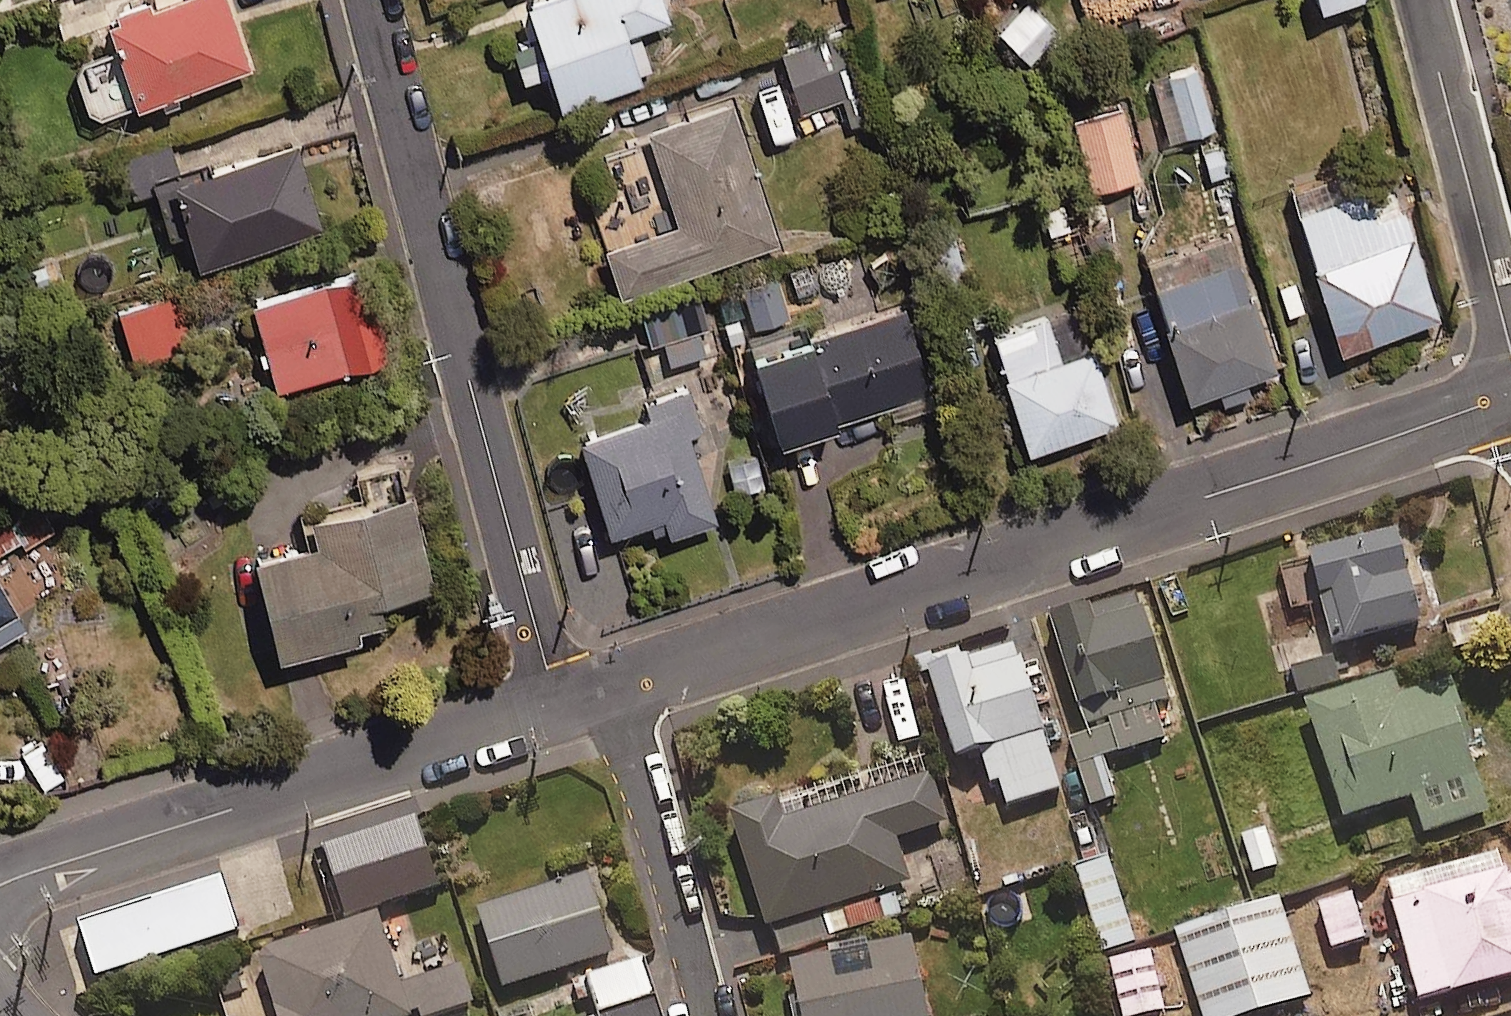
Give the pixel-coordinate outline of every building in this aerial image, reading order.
[(229,0),(178,0),(116,21),(130,61),(84,77),(100,122),(253,71),(229,0)] [(665,0),(566,0),(520,15),(530,47),(518,51),(528,85),(553,77),(564,110),(645,85),(631,40),(673,26),(665,0)] [(1324,19),(1372,3),(1372,0),(1318,0),(1324,19)] [(1058,36),(1029,7),(1002,34),(1031,63),(1058,36)] [(855,125),(872,119),(840,29),(780,51),(805,119),(848,103),(855,125)] [(1201,73),(1169,81),(1184,139),(1216,131),(1201,73)] [(786,250),(740,106),(650,135),(680,229),(609,251),(625,302),(786,250)] [(1122,106),(1070,118),(1088,196),(1140,184),(1122,106)] [(121,157),(125,172),(119,174),(128,202),(155,193),(151,179),(177,171),(169,142),(121,157)] [(324,237),(300,152),(162,192),(176,239),(190,235),(201,273),(324,237)] [(1441,323),(1409,214),(1378,223),(1370,196),(1299,218),(1339,353),(1441,323)] [(1275,377),(1233,245),(1144,273),(1187,406),(1219,396),(1224,410),(1254,400),(1249,386),(1275,377)] [(390,365),(366,278),(254,309),(278,396),(390,365)] [(649,349),(663,344),(670,367),(708,355),(701,332),(711,329),(701,296),(639,316),(649,349)] [(191,350),(180,301),(122,314),(133,363),(191,350)] [(1064,355),(1052,318),(992,337),(1030,457),(1119,429),(1093,346),(1064,355)] [(907,323),(757,365),(780,447),(930,404),(907,323)] [(702,440),(690,400),(645,414),(649,427),(583,446),(612,542),(665,526),(670,543),(718,529),(692,443),(702,440)] [(21,538),(24,544),(57,524),(40,495),(8,514),(5,508),(0,511),(0,551),(21,538)] [(281,669),(363,650),(360,638),(386,632),(381,610),(434,598),(414,506),(313,529),(319,556),(259,569),(281,669)] [(1424,621),(1416,586),(1428,583),(1421,557),(1409,560),(1401,529),(1315,551),(1338,643),(1424,621)] [(0,585),(0,646),(27,630),(0,585)] [(1141,589),(1055,614),(1091,735),(1073,741),(1092,805),(1116,798),(1104,757),(1167,739),(1156,703),(1173,698),(1141,589)] [(1061,791),(1023,640),(932,663),(955,757),(984,750),(998,806),(1061,791)] [(1335,656),(1293,666),(1299,696),(1342,686),(1335,656)] [(1491,813),(1447,661),(1311,701),(1345,817),(1415,797),(1425,831),(1491,813)] [(950,822),(928,755),(778,804),(774,791),(732,805),(773,927),(913,881),(899,839),(950,822)] [(322,842),(345,913),(439,883),(416,812),(322,842)] [(1282,867),(1265,821),(1237,831),(1254,877),(1282,867)] [(1390,883),(1424,1000),(1510,975),(1510,861),(1508,850),(1390,883)] [(1110,856),(1076,867),(1104,954),(1137,944),(1110,856)] [(616,953),(592,875),(478,910),(502,988),(616,953)] [(236,927),(219,876),(81,923),(98,973),(236,927)] [(1279,896),(1176,930),(1205,1015),(1248,1015),(1312,995),(1279,896)] [(1368,939),(1355,896),(1321,907),(1334,950),(1368,939)] [(475,1005),(463,965),(404,984),(382,916),(262,955),(282,1015),(419,1015),(440,1015),(475,1005)] [(793,957),(804,1015),(930,1015),(915,935),(793,957)] [(1152,952),(1111,962),(1125,1015),(1147,1015),(1167,1011),(1152,952)] [(645,959),(591,976),(603,1015),(599,1015),(663,1015),(645,959)]
